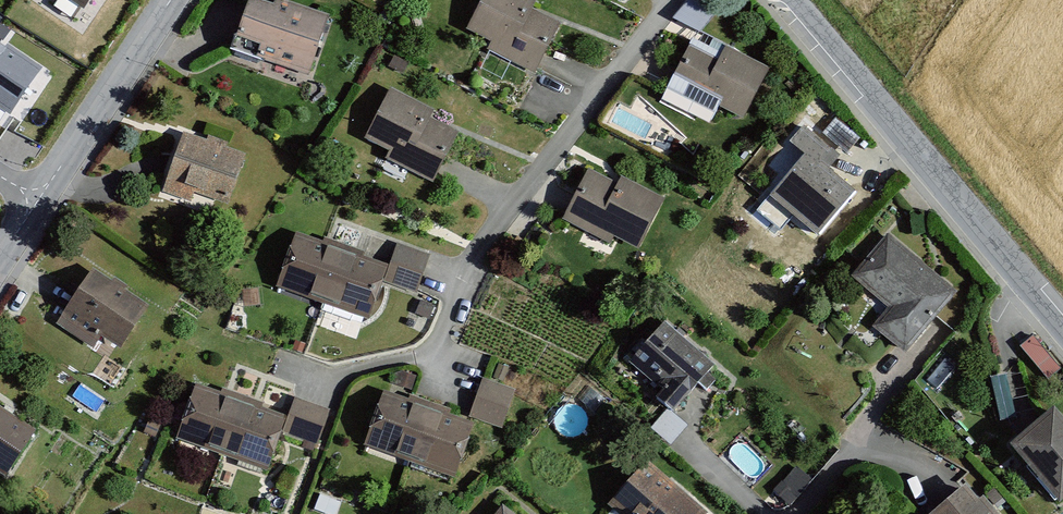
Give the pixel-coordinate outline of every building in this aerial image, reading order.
[(84,10),(91,0),(70,0),(84,10)] [(275,0),(273,7),(251,0),(249,0),(231,52),(307,77),(328,18),(275,0)] [(464,31),(489,43),(485,52),(533,75),(558,22),(529,8),(534,0),(479,0),(464,31)] [(770,69),(691,29),(658,94),(713,122),(720,108),(744,120),(770,69)] [(0,39),(0,109),(10,116),(43,68),(0,39)] [(434,110),(390,89),(364,141),(389,153),(385,162),(433,185),(459,132),(430,118),(434,110)] [(840,156),(804,127),(789,146),(803,157),(769,200),(819,240),(855,194),(827,171),(840,156)] [(247,154),(183,132),(162,192),(191,202),(194,193),(228,205),(247,154)] [(666,196),(617,172),(612,181),(588,169),(562,220),(608,244),(613,236),(639,249),(666,196)] [(957,292),(888,233),(851,276),(888,307),(872,326),(905,354),(957,292)] [(386,266),(297,234),(278,290),(366,321),(386,266)] [(398,240),(383,278),(415,291),(430,252),(398,240)] [(145,308),(92,273),(58,325),(93,348),(102,336),(119,347),(145,308)] [(713,368),(661,326),(631,363),(664,389),(653,401),(673,417),(713,368)] [(469,417),(502,429),(516,389),(483,378),(469,417)] [(287,416),(196,383),(176,438),(267,471),(287,416)] [(475,423),(383,390),(363,445),(455,478),(475,423)] [(283,433),(317,445),(329,409),(296,397),(283,433)] [(0,408),(0,475),(3,477),(34,429),(0,408)] [(1054,411),(1010,449),(1060,506),(1062,503),(1062,421),(1054,411)] [(647,461),(608,507),(616,513),(709,513),(710,513),(647,461)] [(966,484),(933,513),(993,513),(966,484)]
